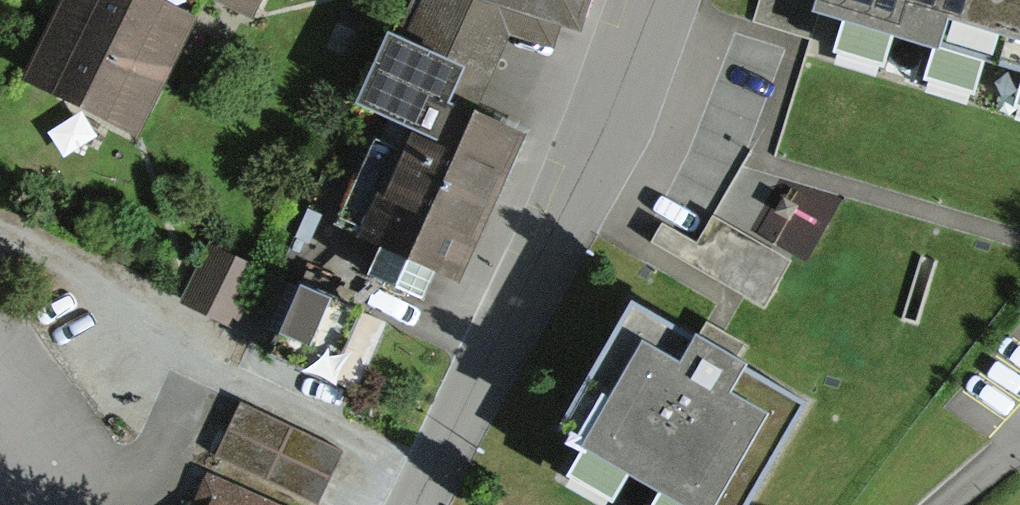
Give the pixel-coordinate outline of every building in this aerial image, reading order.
[(26,85),(138,140),(206,0),(67,0),(26,85)] [(253,12),(259,0),(227,0),(253,12)] [(470,3),(582,36),(593,0),(471,0),(470,3)] [(811,19),(992,71),(1013,0),(817,0),(811,19)] [(992,71),(1019,79),(1019,0),(1013,0),(992,71)] [(463,69),(388,37),(359,106),(394,120),(333,264),(450,313),(512,167),(525,135),(448,103),(456,85),(463,69)] [(663,223),(650,240),(763,307),(791,255),(715,218),(698,242),(663,223)] [(209,249),(199,306),(243,313),(253,256),(209,249)] [(401,342),(301,300),(273,366),(373,408),(401,342)] [(632,301),(555,435),(677,504),(748,504),(808,401),(632,301)] [(242,402),(216,458),(312,502),(338,446),(242,402)] [(208,475),(195,504),(274,504),(208,475)]
